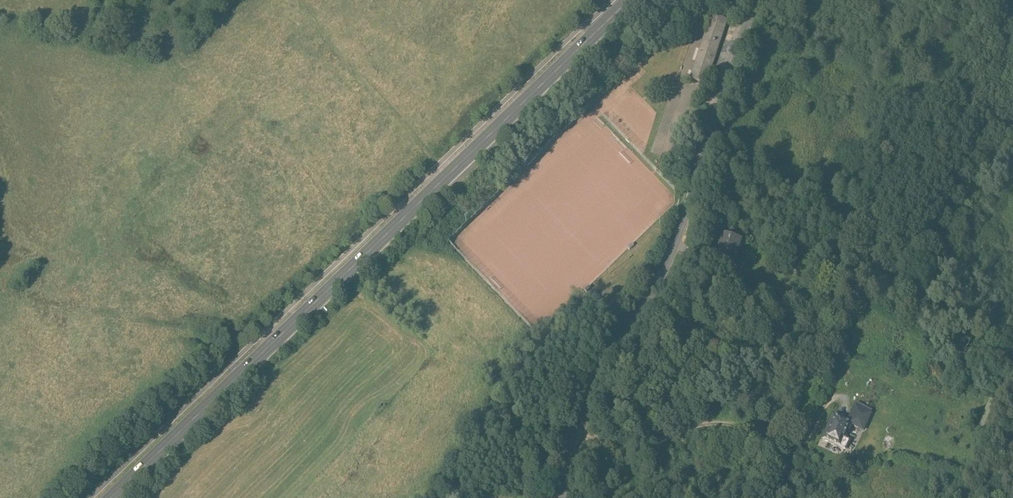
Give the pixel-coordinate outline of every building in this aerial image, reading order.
[(701,50),(691,79),(705,84),(727,20),(712,16),(706,34),(709,35),(704,51),(701,50)] [(741,242),(724,236),(716,259),(727,262),(733,264),(741,242)] [(733,264),(727,262),(725,268),(736,272),(738,266),(733,264)] [(848,420),(854,422),(851,427),(863,432),(872,413),(854,406),(848,420)] [(848,420),(834,414),(822,441),(846,451),(850,442),(846,440),(851,427),(854,422),(848,420)]
